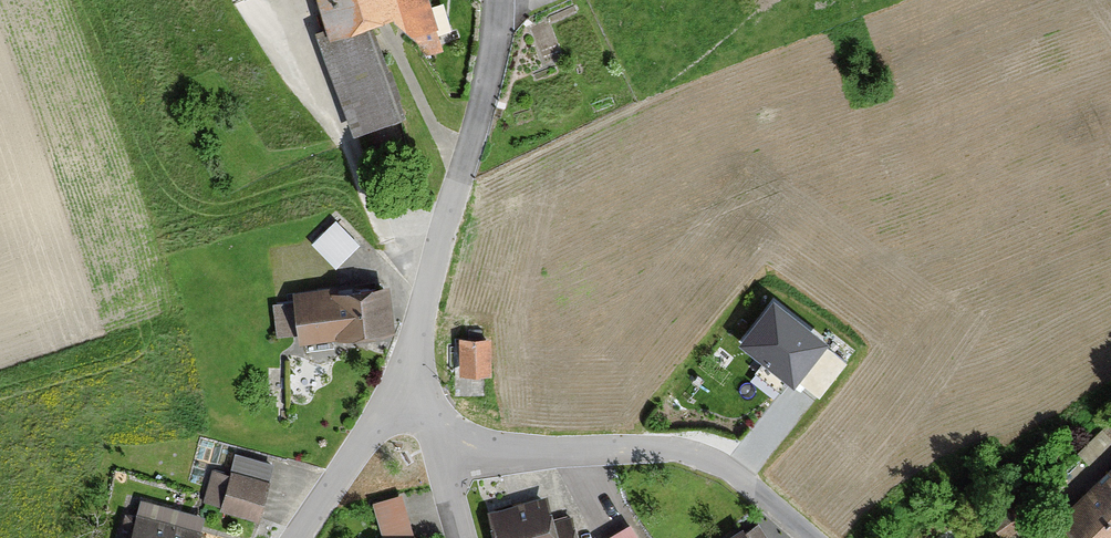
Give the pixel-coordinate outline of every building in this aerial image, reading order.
[(326,29),(318,31),(352,136),(402,120),(371,25),(404,14),(418,58),(442,50),(426,0),(317,0),(326,29)] [(338,214),(314,238),(337,262),(361,239),(338,214)] [(392,336),(387,285),(294,295),(299,345),(392,336)] [(826,345),(772,302),(737,345),(791,388),(826,345)] [(492,378),(491,341),(459,342),(460,378),(492,378)] [(221,515),(260,524),(272,468),(235,460),(231,478),(213,474),(205,506),(222,510),(221,515)] [(1070,537),(1110,537),(1110,465),(1054,523),(1070,537)] [(400,498),(371,507),(381,537),(413,537),(400,498)] [(1010,537),(1014,537),(1033,518),(1013,499),(992,521),(1010,537)] [(547,500),(488,516),(494,537),(557,537),(547,500)] [(203,520),(140,503),(131,537),(198,537),(203,520)] [(633,518),(599,534),(601,537),(643,537),(633,518)] [(744,529),(730,537),(750,537),(744,529)]
